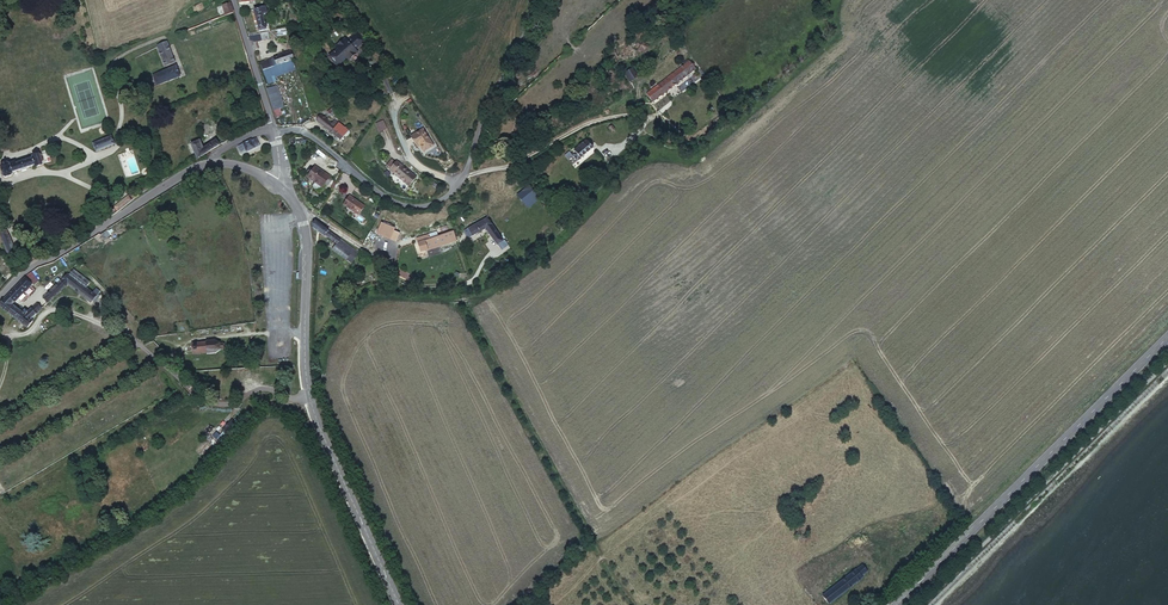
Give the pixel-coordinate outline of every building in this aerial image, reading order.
[(219,1),(223,10),(232,5),(229,0),(220,0),(219,1)] [(265,8),(254,11),(259,31),(266,29),(262,16),(266,14),(265,8)] [(267,32),(260,34),(262,41),(269,39),(267,32)] [(253,43),(262,41),(260,34),(249,37),(250,41),(252,43),(253,43)] [(331,51),(321,58),(328,69),(338,62),(342,67),(352,60),(349,57),(354,53),(353,52),(362,46),(354,35),(346,41),(345,40),(340,43),(338,41),(328,47),(331,51)] [(156,44),(164,66),(174,63),(165,41),(156,44)] [(641,44),(637,49),(643,54),(647,48),(641,44)] [(270,68),(293,61),(296,60),(293,52),(268,60),(270,68)] [(261,71),(270,68),(268,60),(258,63),(261,71)] [(296,71),(293,61),(270,68),(261,71),(264,80),(265,80),(272,78),(296,71)] [(628,73),(619,62),(616,67),(616,72),(621,79),(628,73)] [(687,62),(659,83),(665,92),(693,70),(687,62)] [(175,66),(151,75),(155,84),(178,75),(175,66)] [(665,92),(659,83),(645,94),(652,102),(665,92)] [(264,89),(272,117),(279,115),(277,109),(281,108),(274,86),(264,89)] [(333,112),(328,118),(335,123),(340,118),(333,112)] [(346,133),(335,123),(328,118),(327,116),(323,120),(320,117),(315,123),(338,143),(346,133)] [(379,130),(386,128),(384,119),(376,122),(379,130)] [(421,128),(407,135),(413,147),(417,144),(420,151),(429,145),(421,128)] [(113,146),(110,137),(92,143),(95,152),(113,146)] [(190,144),(199,159),(217,148),(221,145),(217,139),(204,146),(199,138),(190,144)] [(246,151),(258,145),(254,138),(246,142),(243,144),(241,145),(237,147),(241,153),(246,151)] [(576,154),(581,160),(593,149),(585,140),(573,151),(576,154)] [(40,167),(38,157),(31,158),(31,161),(14,166),(14,164),(7,165),(6,164),(5,163),(4,163),(1,164),(0,164),(0,165),(0,171),(1,177),(3,178),(4,179),(9,178),(9,177),(10,175),(9,173),(10,172),(33,167),(34,169),(40,167)] [(386,169),(390,172),(395,166),(391,163),(386,169)] [(389,173),(409,189),(416,180),(410,176),(396,165),(395,166),(390,172),(389,173)] [(329,178),(313,168),(307,176),(313,180),(312,182),(322,188),(329,178)] [(535,196),(526,187),(515,197),(524,206),(535,196)] [(109,211),(112,216),(134,200),(131,195),(109,211)] [(361,203),(349,196),(343,205),(359,214),(364,206),(361,203)] [(486,219),(466,232),(468,237),(471,235),(473,237),(485,230),(495,246),(501,242),(486,219)] [(381,220),(378,232),(393,235),(395,223),(381,220)] [(335,244),(339,237),(317,223),(311,225),(312,229),(335,244)] [(0,228),(0,232),(2,236),(9,234),(6,225),(0,228)] [(460,241),(456,230),(434,237),(432,233),(423,236),(427,251),(460,241)] [(9,234),(2,236),(7,252),(15,249),(9,234)] [(339,237),(335,244),(332,249),(348,259),(355,248),(346,242),(339,237)] [(348,259),(354,264),(362,252),(361,252),(355,248),(348,259)] [(366,255),(362,252),(354,264),(358,266),(366,255)] [(69,275),(68,276),(60,282),(65,287),(66,286),(90,303),(96,296),(93,294),(88,290),(85,288),(83,286),(86,283),(87,281),(75,272),(71,276),(70,275),(69,275)] [(26,277),(4,299),(13,306),(14,305),(32,287),(26,281),(28,279),(26,277)] [(65,287),(60,282),(49,292),(54,297),(65,287)] [(46,303),(54,297),(49,292),(42,298),(46,303)] [(14,306),(14,305),(13,306),(4,299),(0,303),(0,309),(7,314),(14,306)] [(39,302),(32,307),(36,312),(43,306),(39,302)] [(22,313),(14,306),(7,314),(26,328),(33,321),(30,318),(36,312),(32,307),(28,311),(26,309),(22,313)] [(204,343),(190,344),(190,354),(205,353),(205,355),(215,354),(225,348),(225,344),(213,341),(204,342),(204,343)] [(193,424),(201,419),(198,414),(190,419),(193,424)] [(226,435),(236,425),(231,421),(222,431),(226,435)] [(208,436),(196,450),(202,456),(214,441),(208,436)]
